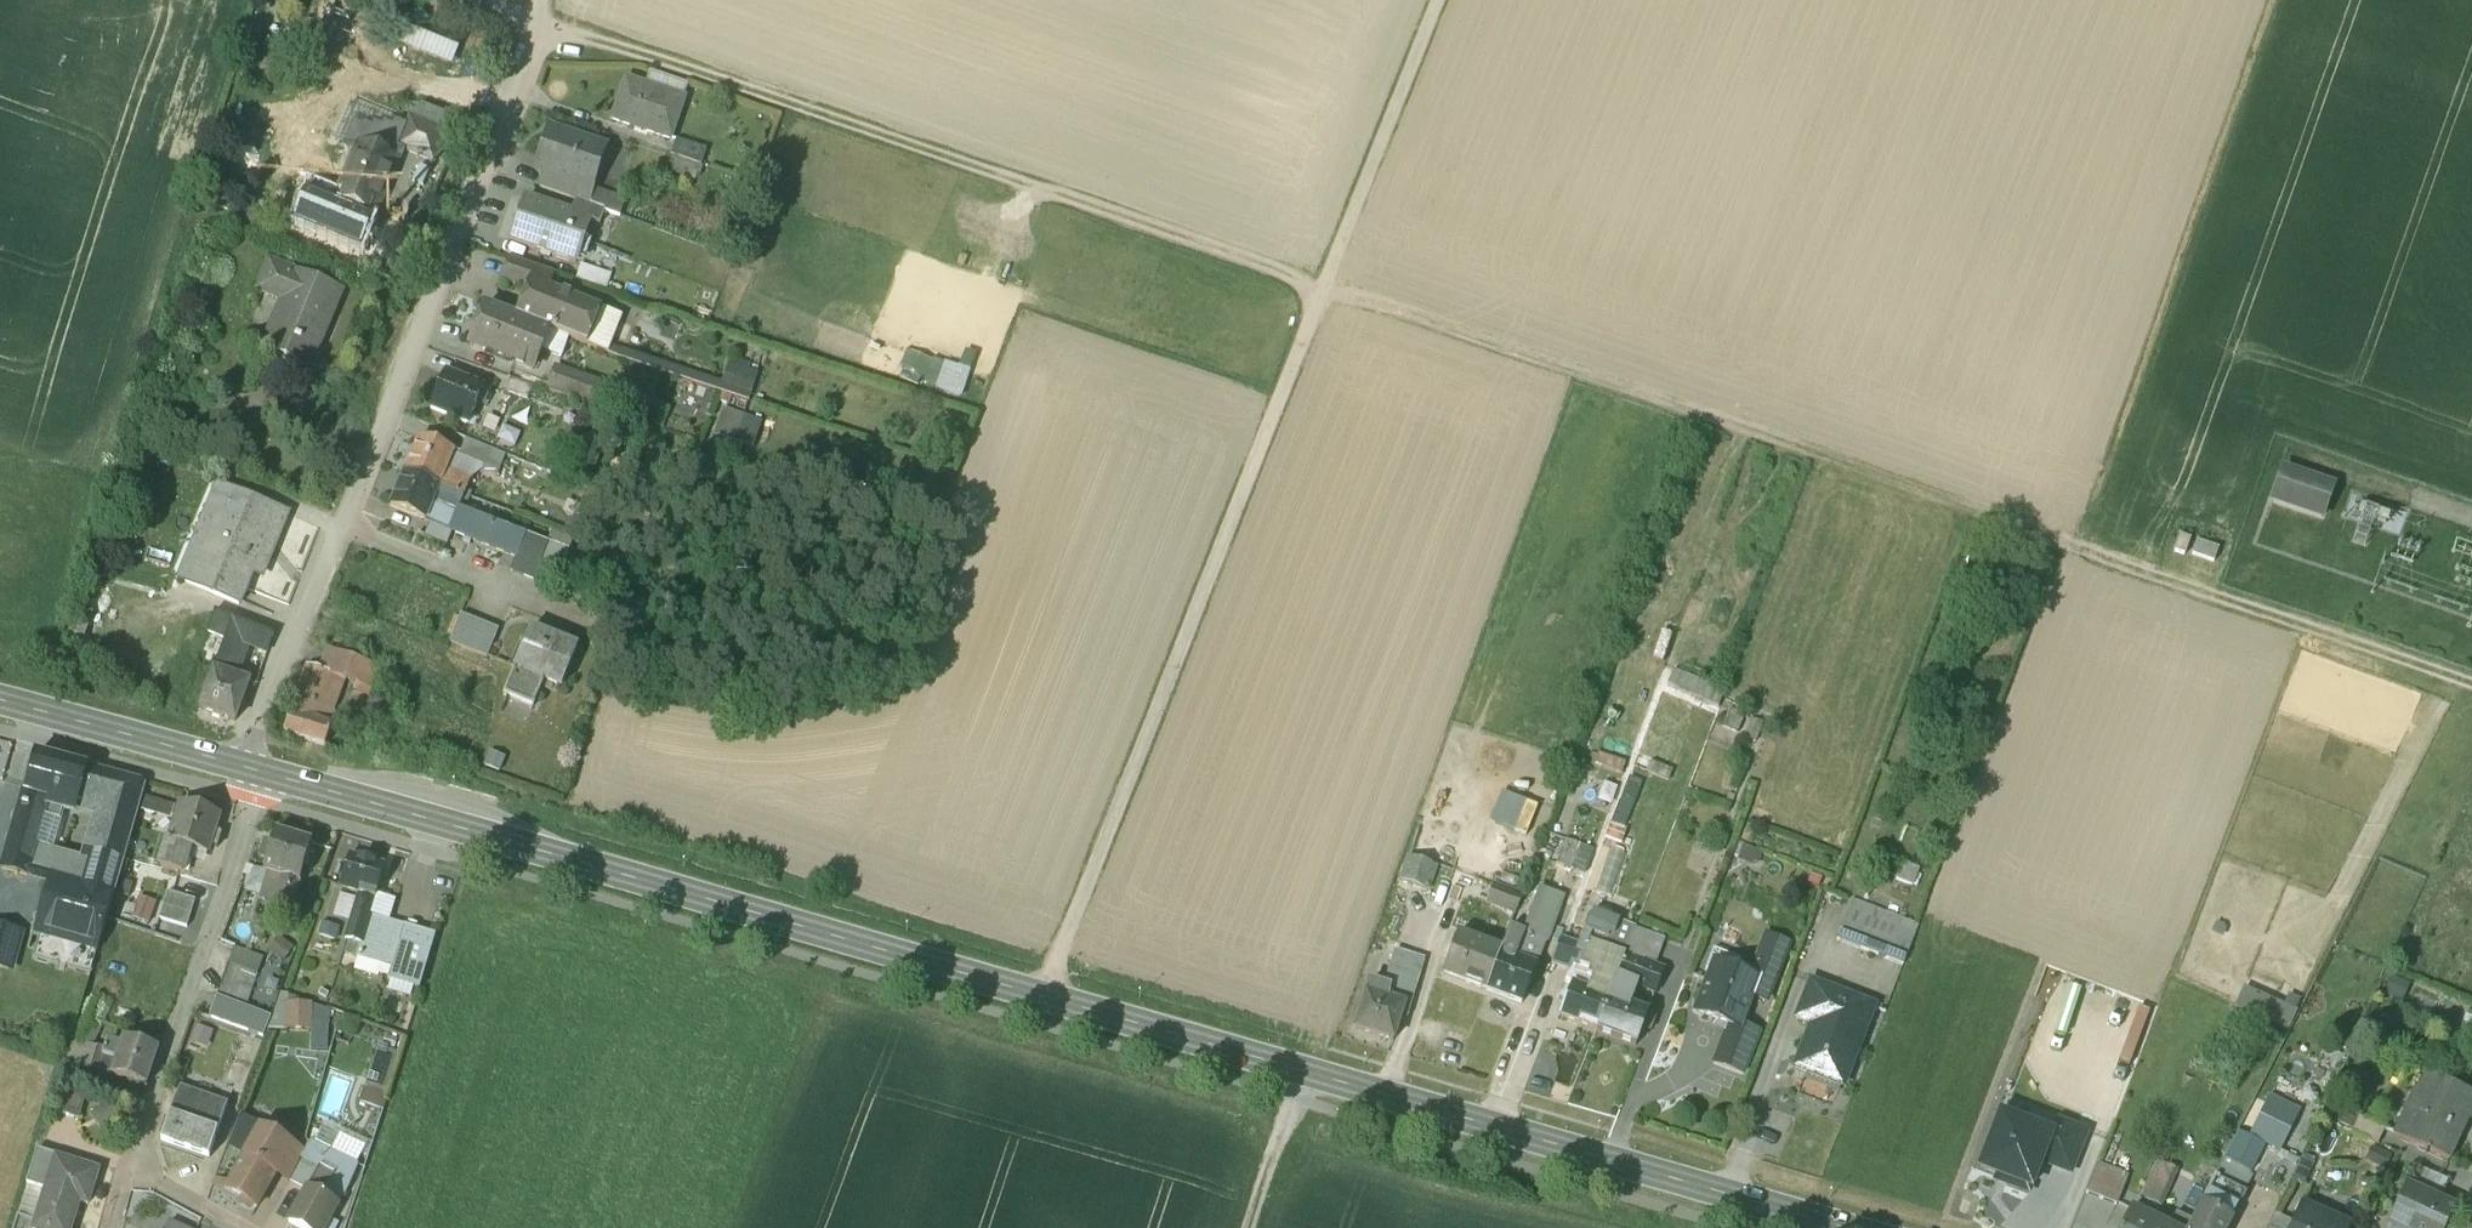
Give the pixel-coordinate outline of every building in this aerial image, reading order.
[(687,91),(649,78),(645,90),(683,103),(687,91)] [(645,90),(626,84),(612,125),(669,145),(684,103),(683,103),(645,90)] [(445,136),(409,121),(397,151),(432,166),(445,136)] [(604,155),(549,136),(534,177),(544,181),(577,192),(589,197),(604,155)] [(706,155),(676,145),(671,160),(700,170),(706,155)] [(398,163),(357,146),(337,196),(356,203),(354,208),(373,216),(371,221),(373,222),(398,163)] [(577,192),(544,181),(539,193),(566,203),(573,205),(577,192)] [(573,205),(566,203),(562,217),(569,219),(574,205),(573,205)] [(562,217),(525,204),(511,246),(575,268),(588,229),(589,226),(569,219),(562,217)] [(603,215),(574,205),(569,219),(589,226),(588,229),(597,232),(603,215)] [(369,234),(373,222),(371,221),(347,211),(343,223),(369,234)] [(552,276),(510,261),(502,286),(528,295),(532,285),(547,291),(552,276)] [(342,294),(270,266),(260,292),(285,302),(265,354),(312,372),(342,294)] [(610,279),(581,269),(576,283),(606,293),(610,279)] [(547,291),(532,285),(528,295),(518,322),(549,334),(586,349),(600,313),(547,291)] [(518,322),(486,309),(470,349),(510,367),(511,365),(533,374),(549,334),(518,322)] [(749,403),(757,375),(726,366),(722,377),(699,370),(697,376),(681,371),(673,395),(705,404),(709,391),(749,403)] [(597,387),(556,372),(549,394),(589,409),(597,387)] [(967,388),(933,374),(923,402),(956,415),(967,388)] [(488,393),(444,375),(430,411),(467,426),(476,405),(482,408),(488,393)] [(530,388),(500,377),(495,392),(524,403),(530,388)] [(749,406),(721,396),(710,429),(737,439),(749,406)] [(453,454),(419,440),(405,474),(439,488),(446,472),(453,454)] [(503,457),(466,441),(459,458),(496,474),(503,457)] [(471,482),(446,472),(439,488),(469,500),(471,496),(466,495),(471,482)] [(2331,489),(2281,472),(2271,502),(2321,519),(2331,489)] [(439,488),(405,474),(391,510),(425,523),(432,505),(439,488)] [(439,488),(432,505),(458,515),(460,509),(464,510),(469,500),(439,488)] [(261,506),(232,495),(230,502),(217,497),(220,490),(218,489),(206,519),(213,522),(196,565),(188,562),(180,583),(238,607),(251,574),(260,578),(268,557),(253,551),(257,539),(262,541),(270,521),(257,516),(261,506)] [(458,515),(432,505),(425,523),(419,538),(425,540),(431,524),(436,526),(435,529),(449,535),(458,515)] [(464,515),(458,515),(449,535),(455,538),(464,515)] [(524,539),(464,515),(455,538),(514,561),(515,562),(524,539)] [(431,524),(425,540),(444,548),(449,535),(435,529),(436,526),(431,524)] [(585,545),(565,536),(556,555),(576,564),(585,545)] [(2178,538),(2172,554),(2183,558),(2189,542),(2178,538)] [(548,546),(524,539),(515,562),(514,561),(510,573),(534,583),(548,546)] [(2217,551),(2195,544),(2190,557),(2212,565),(2217,551)] [(652,611),(633,603),(628,615),(647,623),(652,611)] [(75,611),(63,651),(79,656),(91,616),(75,611)] [(273,637),(215,614),(207,634),(225,641),(227,636),(246,644),(267,652),(273,637)] [(492,645),(472,638),(477,625),(460,619),(449,646),(486,661),(492,645)] [(576,653),(529,634),(513,674),(542,686),(560,693),(576,653)] [(225,641),(214,673),(233,679),(246,644),(227,636),(225,641)] [(486,661),(449,646),(446,653),(483,668),(486,661)] [(375,671),(329,654),(322,673),(339,680),(357,686),(354,696),(365,700),(375,671)] [(322,673),(308,668),(283,735),(324,748),(336,716),(327,713),(339,680),(322,673)] [(233,679),(214,673),(200,711),(234,723),(248,684),(233,679)] [(542,686),(513,674),(503,702),(531,713),(542,686)] [(1669,674),(1666,682),(1679,687),(1682,679),(1669,674)] [(365,700),(354,696),(348,714),(359,718),(359,716),(365,700)] [(395,709),(365,700),(359,716),(388,726),(395,709)] [(86,770),(37,756),(27,792),(49,798),(51,794),(61,797),(58,807),(74,811),(79,794),(86,770)] [(1624,767),(1598,757),(1594,769),(1620,779),(1624,767)] [(94,856),(123,862),(144,786),(86,770),(79,794),(105,801),(100,818),(94,856)] [(49,798),(27,792),(13,840),(36,847),(48,804),(49,798)] [(48,804),(58,807),(61,797),(51,794),(49,798),(48,804)] [(79,794),(74,811),(100,818),(105,801),(79,794)] [(1498,794),(1488,824),(1526,836),(1536,805),(1498,794)] [(219,818),(180,807),(168,846),(169,846),(167,854),(162,871),(175,875),(174,879),(178,880),(186,851),(207,857),(219,818)] [(1539,850),(1482,828),(1475,847),(1532,869),(1536,859),(1539,850)] [(312,845),(276,834),(264,872),(268,874),(300,883),(312,845)] [(13,840),(5,868),(28,875),(36,847),(13,840)] [(1589,852),(1564,843),(1555,866),(1582,875),(1589,852)] [(36,847),(28,875),(53,882),(54,882),(55,879),(85,888),(92,862),(36,847)] [(144,866),(162,871),(167,854),(149,849),(144,866)] [(1609,853),(1595,891),(1611,897),(1625,859),(1609,853)] [(85,888),(113,896),(123,862),(94,856),(92,862),(85,888)] [(1433,867),(1406,856),(1397,880),(1424,890),(1433,867)] [(385,869),(350,858),(341,889),(360,895),(375,900),(385,869)] [(1901,866),(1895,882),(1911,888),(1917,873),(1901,866)] [(265,884),(268,874),(264,872),(252,869),(249,879),(265,884)] [(300,883),(268,874),(265,884),(261,898),(274,902),(272,908),(291,914),(300,883)] [(85,888),(55,879),(54,882),(53,882),(51,892),(54,898),(51,911),(44,914),(40,931),(99,948),(113,896),(85,888)] [(1520,900),(1489,888),(1483,904),(1514,916),(1520,900)] [(1524,936),(1522,941),(1540,947),(1559,897),(1539,889),(1522,935),(1524,936)] [(194,902),(167,894),(159,921),(186,929),(194,902)] [(360,895),(345,940),(361,945),(370,917),(375,900),(360,895)] [(1917,926),(1851,901),(1836,939),(1903,964),(1917,926)] [(1578,968),(1583,954),(1587,944),(1624,958),(1635,930),(1592,914),(1578,950),(1569,972),(1564,986),(1570,988),(1570,987),(1586,993),(1591,980),(1586,978),(1588,972),(1578,968)] [(388,922),(370,917),(361,945),(357,958),(391,968),(392,968),(396,954),(380,949),(388,922)] [(404,927),(388,922),(380,949),(396,954),(404,927)] [(437,937),(404,927),(396,954),(392,968),(391,968),(387,981),(421,991),(437,937)] [(0,929),(0,966),(10,969),(20,934),(0,929)] [(1500,954),(1512,959),(1519,939),(1522,941),(1524,936),(1522,935),(1509,930),(1500,954)] [(1635,930),(1624,958),(1654,969),(1664,942),(1635,930)] [(1500,954),(1453,937),(1439,974),(1486,992),(1500,954)] [(1787,946),(1765,937),(1749,978),(1756,981),(1751,996),(1765,1002),(1787,946)] [(1519,939),(1512,959),(1533,967),(1540,947),(1522,941),(1519,939)] [(1559,943),(1551,965),(1569,972),(1578,950),(1559,943)] [(1570,988),(1559,1019),(1596,1032),(1624,958),(1587,945),(1578,968),(1588,972),(1586,978),(1591,980),(1586,993),(1570,987),(1570,988)] [(238,947),(219,998),(245,1008),(264,957),(238,947)] [(1740,960),(1713,950),(1705,970),(1710,972),(1710,971),(1732,979),(1734,973),(1735,973),(1740,960)] [(1420,960),(1392,952),(1383,980),(1412,988),(1420,960)] [(1512,959),(1500,954),(1486,992),(1519,1005),(1533,967),(1512,959)] [(1656,994),(1663,973),(1654,969),(1624,958),(1596,1032),(1636,1047),(1648,1015),(1630,1008),(1638,987),(1656,994)] [(1732,979),(1710,971),(1710,972),(1695,1013),(1730,1026),(1738,1029),(1739,1027),(1751,996),(1756,981),(1749,978),(1735,973),(1734,973),(1732,979)] [(1412,988),(1383,980),(1381,987),(1367,983),(1352,1032),(1390,1043),(1397,1016),(1403,1018),(1412,988)] [(1871,1007),(1810,982),(1796,1017),(1812,1023),(1794,1068),(1840,1086),(1871,1007)] [(2283,1039),(2295,1010),(2241,987),(2229,1015),(2283,1039)] [(64,1065),(91,1073),(98,1050),(111,1004),(84,995),(64,1065)] [(219,998),(217,997),(209,1018),(263,1038),(271,1018),(245,1008),(219,998)] [(309,1033),(310,1005),(283,1004),(282,1032),(309,1033)] [(1758,1034),(1739,1027),(1738,1029),(1730,1026),(1726,1035),(1724,1034),(1713,1063),(1743,1075),(1758,1034)] [(118,1039),(113,1054),(131,1059),(136,1044),(118,1039)] [(157,1051),(136,1044),(131,1059),(152,1066),(157,1051)] [(113,1054),(98,1050),(91,1073),(145,1087),(152,1066),(131,1059),(113,1054)] [(2420,1074),(2409,1098),(2414,1101),(2396,1140),(2446,1163),(2465,1122),(2470,1124),(2471,1120),(2471,1098),(2420,1074)] [(387,1093),(371,1087),(365,1107),(382,1113),(387,1093)] [(224,1112),(179,1097),(181,1091),(180,1091),(162,1143),(210,1158),(228,1106),(226,1106),(224,1112)] [(2294,1109),(2267,1095),(2259,1109),(2249,1130),(2275,1144),(2294,1109)] [(2050,1135),(2000,1116),(1979,1170),(2007,1181),(2006,1186),(2028,1194),(2040,1162),(2050,1135)] [(2384,1130),(2357,1117),(2350,1134),(2376,1146),(2384,1130)] [(2085,1133),(2056,1122),(2050,1135),(2040,1162),(2070,1174),(2085,1133)] [(288,1149),(261,1133),(247,1156),(277,1173),(290,1151),(288,1149)] [(2238,1134),(2225,1160),(2251,1173),(2264,1147),(2238,1134)] [(277,1173),(277,1174),(289,1181),(290,1181),(302,1159),(306,1153),(291,1144),(288,1149),(290,1151),(277,1173)] [(356,1167),(328,1153),(328,1154),(311,1145),(306,1153),(302,1159),(319,1168),(334,1176),(322,1198),(337,1206),(348,1185),(356,1167)] [(57,1158),(39,1152),(15,1227),(35,1227),(57,1158)] [(277,1173),(247,1156),(228,1189),(258,1206),(277,1174),(277,1173)] [(57,1158),(35,1227),(77,1227),(85,1202),(92,1205),(102,1172),(57,1158)] [(319,1168),(302,1159),(290,1181),(307,1190),(319,1168)] [(2130,1173),(2098,1160),(2086,1191),(2118,1204),(2130,1173)] [(2176,1171),(2156,1162),(2139,1199),(2160,1208),(2176,1171)] [(334,1176),(319,1168),(307,1190),(322,1198),(334,1176)] [(2223,1183),(2213,1177),(2205,1191),(2197,1207),(2230,1223),(2245,1194),(2223,1183)] [(288,1224),(295,1227),(325,1227),(337,1206),(322,1198),(307,1190),(288,1224)] [(2405,1191),(2388,1227),(2389,1227),(2442,1227),(2449,1212),(2405,1191)] [(2151,1215),(2130,1205),(2128,1204),(2115,1227),(2145,1227),(2151,1215)] [(2197,1207),(2187,1227),(2227,1227),(2230,1223),(2197,1207)] [(2300,1207),(2292,1223),(2290,1227),(2347,1227),(2300,1207)] [(2274,1215),(2268,1227),(2290,1227),(2292,1223),(2274,1215)] [(2162,1227),(2187,1227),(2168,1217),(2162,1227)]
